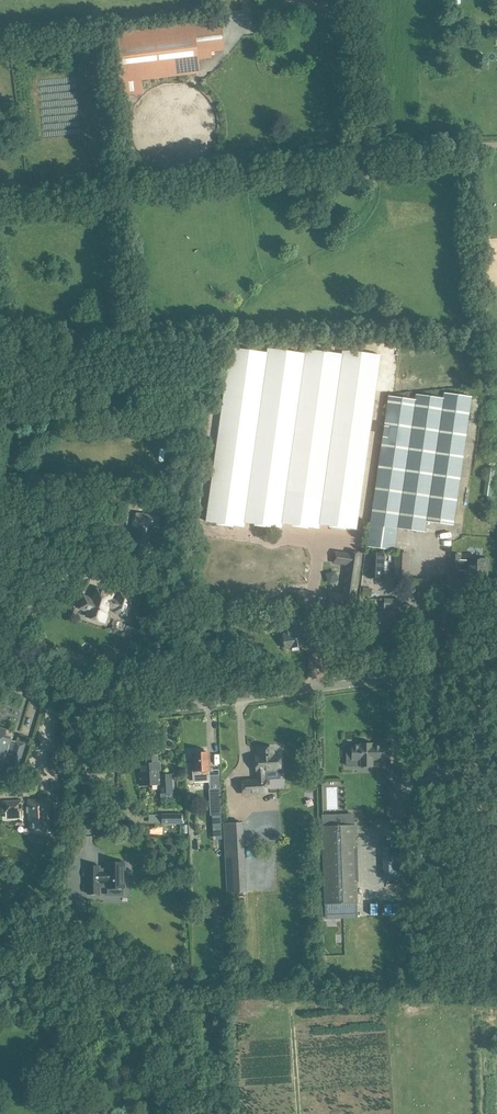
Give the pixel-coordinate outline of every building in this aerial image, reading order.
[(195,24),(114,33),(122,96),(144,94),(143,81),(201,74),(199,59),(213,57),(212,52),(225,50),(222,23),(195,26),(195,24)] [(421,110),(458,111),(458,104),(422,103),(421,110)] [(300,394),(305,354),(268,348),(267,352),(231,346),(204,521),(243,527),(244,520),(279,526),(298,394),(300,394)] [(305,354),(300,394),(298,394),(279,526),(280,526),(281,520),(317,526),(318,521),(354,526),(380,357),(343,351),(342,358),(305,352),(305,354)] [(388,396),(370,526),(398,528),(426,532),(427,521),(454,525),(472,397),(445,393),(445,398),(417,394),(416,400),(388,396)] [(187,414),(187,424),(198,423),(198,413),(187,414)] [(492,496),(495,469),(486,468),(483,495),(486,496),(492,496)] [(121,494),(108,494),(107,506),(120,506),(121,494)] [(162,518),(135,514),(132,533),(148,535),(147,544),(158,545),(162,518)] [(370,526),(367,547),(395,551),(398,528),(370,526)] [(353,608),(362,554),(351,552),(351,554),(336,552),(334,562),(349,565),(345,594),(329,592),(328,603),(343,605),(343,607),(353,608)] [(383,554),(368,553),(367,577),(382,577),(383,554)] [(409,553),(395,553),(394,579),(409,580),(409,553)] [(466,582),(487,582),(488,559),(467,559),(467,561),(460,560),(460,556),(450,555),(450,573),(460,574),(460,571),(466,571),(466,582)] [(363,588),(363,596),(371,597),(372,589),(363,588)] [(287,592),(291,619),(283,620),(285,634),(284,634),(285,648),(305,646),(302,621),(308,620),(303,590),(287,592)] [(87,615),(104,621),(109,607),(115,609),(115,611),(126,615),(133,597),(120,592),(117,602),(95,594),(93,599),(85,596),(81,608),(89,611),(87,615)] [(384,599),(384,613),(370,612),(369,632),(395,633),(396,608),(400,608),(400,600),(384,599)] [(135,613),(131,628),(140,631),(145,616),(135,613)] [(18,766),(25,744),(3,738),(6,730),(0,728),(0,752),(12,755),(10,763),(18,766)] [(351,746),(351,748),(347,748),(347,761),(361,760),(361,768),(372,768),(372,766),(384,766),(384,746),(372,746),(372,744),(360,744),(360,746),(351,746)] [(257,755),(258,772),(257,772),(257,778),(242,779),(242,794),(267,793),(266,771),(279,771),(278,754),(273,754),(272,748),(260,748),(261,755),(257,755)] [(57,752),(49,752),(50,769),(58,769),(57,752)] [(196,753),(196,767),(192,768),(193,782),(210,781),(209,767),(208,767),(208,752),(196,753)] [(160,793),(172,792),(171,774),(158,775),(156,755),(145,756),(145,764),(141,765),(141,773),(139,773),(140,785),(160,784),(160,793)] [(5,773),(3,783),(13,786),(16,787),(19,778),(16,777),(5,773)] [(220,787),(209,788),(211,816),(222,815),(220,787)] [(4,801),(4,811),(21,810),(20,800),(4,801)] [(49,832),(47,800),(28,801),(30,821),(32,821),(32,832),(49,832)] [(161,823),(182,823),(182,813),(161,813),(161,823)] [(366,815),(368,828),(379,827),(378,814),(366,815)] [(107,821),(101,824),(104,831),(110,828),(107,821)] [(226,864),(246,863),(244,822),(224,823),(226,864)] [(325,904),(357,903),(356,880),(358,880),(358,879),(356,880),(355,871),(357,871),(357,868),(355,869),(355,860),(357,860),(357,857),(355,858),(354,849),(356,849),(356,848),(355,848),(354,825),(322,826),(325,904)] [(125,888),(125,863),(107,863),(107,872),(100,872),(100,866),(88,866),(88,894),(100,894),(100,884),(107,884),(107,888),(125,888)] [(247,892),(246,863),(226,864),(227,893),(247,892)] [(224,996),(224,986),(207,986),(207,996),(224,996)]
